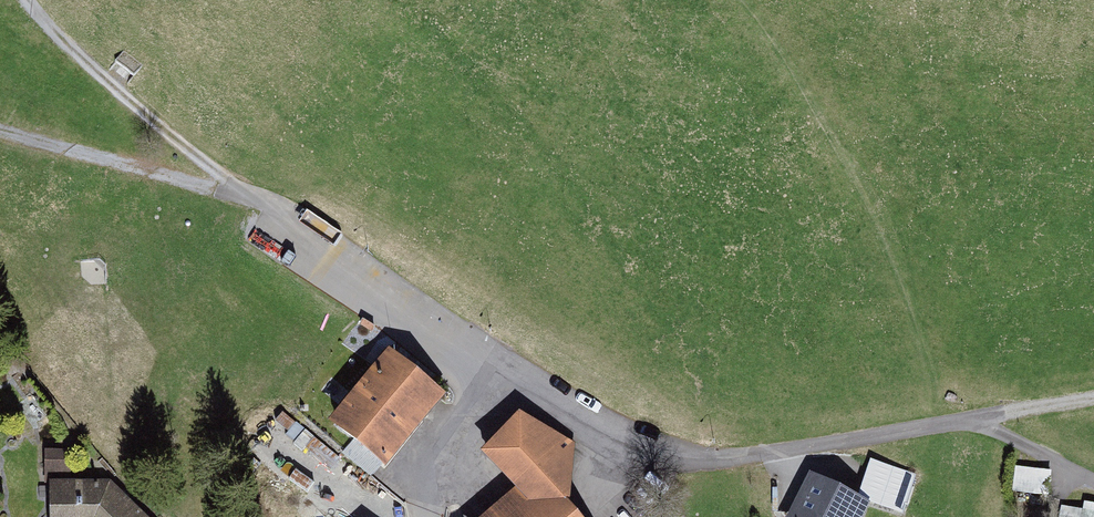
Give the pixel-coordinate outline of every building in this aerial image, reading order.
[(388,471),(450,400),(392,350),(330,422),(388,471)] [(483,456),(519,492),(488,516),(586,516),(573,500),(577,446),(522,414),(483,456)] [(69,472),(69,452),(55,452),(54,471),(69,472)] [(910,475),(875,464),(865,494),(900,505),(910,475)] [(1047,495),(1049,472),(1016,468),(1013,491),(1047,495)] [(126,502),(128,500),(129,496),(125,491),(120,491),(118,493),(108,484),(51,485),(51,516),(142,516),(126,502)] [(814,484),(798,516),(853,516),(859,507),(814,484)] [(1085,503),(1083,511),(1062,507),(1060,516),(1093,516),(1093,505),(1085,503)]
